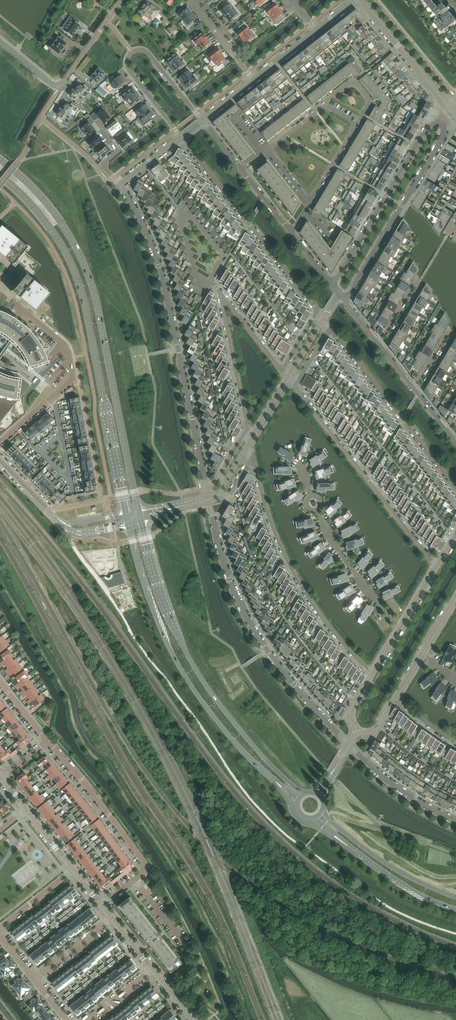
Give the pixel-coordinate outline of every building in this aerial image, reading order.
[(224,8),(221,11),(225,16),(235,7),(229,0),(222,6),(224,8)] [(153,18),(158,11),(147,2),(140,11),(144,14),(144,15),(147,18),(148,17),(152,20),(152,19),(155,21),(153,24),(157,27),(160,22),(156,19),(156,20),(153,18)] [(436,16),(446,8),(442,3),(439,5),(437,7),(433,2),(428,6),(436,16)] [(266,10),(264,12),(268,17),(270,15),(278,8),(274,3),(271,6),(269,4),(264,8),(266,10)] [(235,7),(225,16),(229,21),(232,18),(234,20),(241,15),(235,7)] [(270,15),(268,17),(273,24),(275,22),(277,25),(284,20),(280,15),(282,13),(278,8),(270,15)] [(183,20),(192,14),(188,9),(184,11),(183,9),(177,13),(183,20)] [(355,18),(360,14),(356,9),(348,16),(352,21),(356,18),(355,18)] [(437,27),(452,15),(448,10),(445,13),(443,14),(433,22),(437,27)] [(194,23),(192,21),(196,18),(192,14),(183,20),(181,22),(187,29),(194,23)] [(367,22),(364,18),(360,14),(355,18),(356,18),(362,26),(367,22)] [(72,37),(80,25),(78,23),(80,21),(71,15),(66,22),(69,24),(65,30),(64,31),(72,37)] [(451,24),(453,23),(453,22),(455,20),(452,15),(437,27),(441,32),(451,24)] [(344,28),(352,21),(348,16),(340,23),(344,28)] [(361,35),(371,27),(371,26),(370,27),(369,25),(370,25),(367,22),(362,26),(357,30),(361,35)] [(348,33),(344,28),(340,23),(339,23),(338,24),(335,26),(343,37),(348,33)] [(249,31),(244,24),(238,28),(240,30),(237,33),(241,38),(249,31)] [(178,32),(172,25),(168,28),(174,35),(178,32)] [(343,37),(335,26),(334,27),(335,27),(330,30),(338,41),(343,37)] [(365,39),(375,31),(374,31),(373,30),(371,27),(361,35),(365,39)] [(455,37),(455,28),(455,29),(446,37),(450,42),(455,38),(455,37)] [(250,42),(257,37),(251,29),(249,31),(241,38),(245,43),(248,40),(250,42)] [(338,41),(330,30),(326,34),(333,44),(338,41)] [(369,44),(379,36),(378,36),(377,35),(377,34),(375,31),(365,39),(369,44)] [(197,45),(206,38),(202,33),(198,36),(197,33),(192,37),(194,39),(191,41),(195,46),(197,45)] [(333,44),(326,34),(321,38),(329,48),(333,44)] [(55,42),(50,48),(59,55),(67,44),(63,41),(65,38),(62,35),(59,38),(58,37),(57,39),(56,37),(53,41),(55,42)] [(373,49),(382,40),(382,41),(381,39),(379,36),(369,44),(373,49)] [(206,45),(210,43),(206,38),(197,45),(201,49),(203,52),(208,48),(206,45)] [(329,48),(321,38),(316,42),(324,52),(329,48)] [(376,53),(386,45),(385,44),(382,40),(373,49),(376,53)] [(324,52),(316,42),(311,45),(319,55),(324,52)] [(319,55),(311,45),(307,49),(314,59),(319,55)] [(380,58),(390,50),(390,49),(390,50),(388,49),(389,48),(386,45),(376,53),(380,58)] [(207,53),(204,55),(208,60),(210,62),(212,60),(221,53),(217,48),(216,49),(214,47),(211,49),(207,53)] [(314,59),(307,49),(302,53),(302,52),(310,63),(314,59)] [(179,59),(181,57),(177,52),(175,54),(173,52),(168,55),(170,58),(167,61),(165,62),(167,65),(169,64),(171,65),(179,59)] [(310,63),(302,52),(301,53),(302,53),(300,54),(297,56),(305,66),(310,63)] [(221,53),(212,60),(216,65),(218,67),(223,63),(221,61),(225,58),(221,53)] [(387,65),(396,57),(395,56),(392,53),(383,61),(387,65)] [(305,66),(297,56),(297,57),(296,58),(295,57),(292,60),(300,70),(305,66)] [(391,70),(400,62),(396,58),(397,58),(396,57),(387,65),(391,70)] [(187,64),(184,60),(182,62),(179,59),(171,65),(172,67),(170,69),(173,71),(174,70),(178,68),(180,70),(187,64)] [(331,90),(352,74),(356,78),(365,71),(355,59),(325,82),(331,90)] [(300,70),(292,60),(291,61),(288,63),(295,74),(300,70)] [(394,75),(404,67),(400,62),(391,70),(394,75)] [(295,74),(288,63),(287,64),(288,64),(286,65),(283,67),(290,77),(295,74)] [(398,79),(408,72),(404,67),(394,75),(398,79)] [(192,76),(187,68),(182,72),(183,75),(180,77),(180,78),(179,79),(181,82),(182,80),(184,82),(192,76)] [(91,78),(93,80),(91,83),(96,87),(99,84),(97,83),(104,74),(105,74),(104,74),(99,69),(98,69),(96,72),(93,75),(91,78)] [(288,79),(280,70),(279,70),(280,70),(278,71),(275,73),(283,83),(288,79)] [(402,84),(411,76),(408,72),(398,79),(402,84)] [(283,83),(275,73),(275,74),(274,75),(273,75),(270,77),(278,87),(283,83)] [(194,74),(192,76),(184,82),(185,84),(184,86),(186,88),(188,87),(190,86),(192,88),(194,90),(196,89),(194,86),(200,81),(194,74)] [(362,86),(371,78),(375,75),(374,74),(370,77),(367,74),(359,81),(358,81),(362,86)] [(406,89),(416,80),(415,80),(411,76),(402,84),(406,89)] [(125,80),(123,77),(121,79),(119,77),(116,79),(114,77),(107,83),(113,90),(117,87),(118,89),(122,86),(120,84),(123,82),(125,80)] [(278,87),(270,77),(270,78),(269,79),(269,78),(266,81),(273,91),(278,87)] [(366,90),(375,83),(379,80),(378,78),(374,82),(371,78),(362,86),(366,90)] [(410,93),(420,85),(419,85),(418,84),(416,80),(406,89),(410,93)] [(273,91),(266,81),(265,81),(266,81),(264,82),(261,85),(269,95),(273,91)] [(331,90),(325,82),(320,86),(327,94),(331,90)] [(370,95),(379,88),(383,84),(382,83),(378,86),(375,83),(366,90),(370,95)] [(79,84),(75,90),(84,97),(85,97),(90,91),(91,90),(84,84),(83,86),(79,84)] [(269,95),(261,85),(260,86),(259,86),(256,88),(264,98),(269,95)] [(419,94),(423,90),(424,90),(423,89),(423,90),(422,89),(422,88),(420,85),(410,93),(414,98),(419,94)] [(327,94),(320,86),(316,90),(322,98),(327,94)] [(126,101),(135,94),(133,92),(135,90),(133,88),(131,89),(127,92),(126,89),(121,93),(123,95),(120,97),(124,102),(126,101)] [(264,98),(256,88),(256,89),(252,92),(259,102),(264,98)] [(377,97),(387,89),(385,88),(382,91),(379,88),(370,95),(374,100),(377,97)] [(72,92),(69,95),(72,97),(71,98),(76,101),(78,98),(82,100),(84,97),(75,90),(74,89),(73,89),(72,91),(72,92)] [(391,102),(384,94),(387,91),(388,90),(387,89),(377,97),(381,103),(391,102)] [(322,98),(316,90),(311,93),(317,101),(322,98)] [(424,106),(430,97),(424,90),(423,90),(419,94),(426,103),(424,106)] [(259,102),(252,92),(247,96),(255,106),(259,102)] [(317,101),(311,93),(306,97),(313,105),(317,101)] [(135,101),(139,99),(138,98),(140,97),(138,94),(136,96),(135,94),(126,101),(130,105),(132,108),(137,104),(135,101)] [(255,106),(247,96),(243,100),(242,99),(250,109),(255,106)] [(428,111),(434,102),(430,97),(424,106),(423,108),(428,111)] [(250,109),(242,99),(242,100),(241,101),(240,101),(237,103),(245,113),(250,109)] [(310,107),(303,99),(299,103),(305,111),(310,107)] [(386,111),(391,102),(381,103),(378,108),(389,115),(393,116),(394,114),(391,112),(390,113),(386,111)] [(66,103),(62,109),(70,114),(72,110),(76,113),(78,109),(71,103),(70,105),(66,103)] [(305,111),(299,103),(294,107),(300,115),(305,111)] [(148,111),(147,109),(148,107),(146,105),(144,106),(141,108),(139,106),(134,110),(136,112),(139,117),(148,111)] [(256,154),(242,136),(229,120),(240,111),(235,105),(224,114),(212,123),(244,163),(254,155),(254,156),(256,154)] [(389,115),(378,108),(375,106),(372,111),(382,117),(384,114),(388,116),(389,115)] [(300,115),(294,107),(289,111),(296,119),(300,115)] [(59,111),(57,114),(59,116),(58,117),(63,120),(65,117),(69,119),(71,116),(70,114),(62,109),(61,108),(60,108),(59,110),(59,111)] [(423,120),(428,111),(423,108),(419,115),(418,117),(423,120)] [(110,118),(108,115),(109,114),(106,111),(105,112),(103,109),(97,114),(95,112),(90,116),(94,122),(99,118),(104,123),(110,118)] [(148,118),(152,116),(152,115),(153,114),(151,111),(150,112),(148,111),(139,117),(143,122),(144,122),(145,124),(150,121),(148,118)] [(296,119),(289,111),(284,114),(291,122),(296,119)] [(386,120),(382,117),(372,111),(369,117),(379,123),(381,119),(385,121),(386,120)] [(291,122),(284,114),(280,118),(286,126),(291,122)] [(423,120),(418,117),(412,114),(409,119),(420,126),(419,125),(420,124),(421,124),(423,120)] [(91,125),(94,123),(90,118),(87,120),(81,125),(83,127),(81,129),(87,136),(95,130),(91,125)] [(286,126),(280,118),(275,122),(281,130),(286,126)] [(420,126),(409,119),(406,124),(416,131),(417,131),(416,130),(417,129),(420,126)] [(373,130),(376,125),(367,120),(364,125),(373,130)] [(107,128),(113,136),(122,128),(116,121),(107,128)] [(281,130),(275,122),(270,126),(277,134),(281,130)] [(416,131),(406,124),(403,130),(413,136),(414,136),(413,136),(414,134),(416,131)] [(373,130),(364,125),(361,130),(370,135),(373,130)] [(277,134),(270,126),(265,129),(272,137),(277,134)] [(122,148),(132,140),(126,134),(129,131),(127,128),(121,133),(123,136),(117,141),(122,148)] [(413,136),(403,130),(400,128),(397,134),(410,141),(411,139),(411,140),(413,136)] [(272,137),(265,129),(261,133),(267,141),(272,137)] [(370,135),(361,130),(358,135),(366,141),(370,135)] [(102,140),(98,135),(95,137),(92,139),(93,141),(89,144),(92,148),(91,149),(93,152),(99,147),(98,144),(102,140)] [(366,141),(358,135),(355,140),(363,146),(366,141)] [(408,144),(398,138),(394,143),(405,150),(405,149),(406,148),(408,144)] [(455,141),(451,138),(447,144),(455,149),(455,142),(455,141)] [(363,146),(355,140),(352,146),(360,151),(363,146)] [(405,150),(394,143),(391,148),(402,155),(405,150)] [(104,144),(94,151),(100,159),(110,151),(106,145),(105,146),(104,144)] [(455,149),(447,144),(444,149),(454,155),(454,154),(453,153),(455,149)] [(360,151),(352,146),(348,151),(357,156),(360,151)] [(402,155),(391,148),(388,153),(399,160),(402,155)] [(175,165),(182,153),(183,154),(184,152),(178,149),(174,156),(168,160),(168,161),(175,165)] [(454,155),(444,149),(441,154),(451,160),(454,155)] [(357,156),(348,151),(345,156),(354,161),(357,156)] [(179,170),(186,158),(187,159),(188,157),(183,154),(182,153),(175,165),(180,168),(179,170)] [(399,160),(388,153),(385,159),(396,165),(399,160)] [(451,160),(441,154),(438,159),(448,165),(451,160)] [(354,161),(345,156),(342,161),(351,166),(354,161)] [(183,175),(190,163),(191,161),(187,159),(186,158),(179,170),(184,173),(183,174),(183,175)] [(299,199),(287,184),(273,167),(267,159),(266,161),(267,162),(257,171),(258,170),(278,196),(293,214),(292,216),(300,204),(297,201),(299,199)] [(396,165),(385,159),(382,164),(393,170),(396,165)] [(448,165),(438,159),(435,164),(445,170),(448,165)] [(348,172),(351,166),(342,161),(339,166),(339,167),(348,172)] [(170,176),(166,171),(160,163),(158,165),(155,167),(165,179),(170,176)] [(186,181),(194,168),(195,166),(190,163),(183,175),(188,177),(186,181)] [(393,170),(382,164),(379,169),(390,175),(393,170)] [(445,170),(435,164),(432,169),(440,174),(440,175),(442,176),(445,170)] [(165,179),(155,167),(151,171),(160,183),(165,179)] [(190,186),(198,173),(199,171),(194,168),(186,181),(190,184),(189,186),(190,186)] [(343,180),(346,175),(337,169),(334,175),(343,180)] [(390,175),(379,169),(376,174),(387,181),(387,180),(390,175)] [(440,175),(440,174),(432,169),(429,175),(437,179),(440,175)] [(195,189),(201,178),(202,178),(203,176),(198,173),(190,186),(195,189)] [(387,181),(376,174),(373,179),(384,186),(384,185),(384,184),(385,184),(387,181)] [(343,180),(334,175),(331,180),(340,185),(343,180)] [(434,185),(437,179),(429,175),(426,180),(434,185)] [(197,196),(205,182),(205,183),(207,181),(202,178),(201,178),(195,189),(199,192),(197,195),(197,196)] [(384,186),(373,179),(370,185),(381,191),(381,190),(381,189),(382,189),(383,187),(384,186)] [(139,193),(143,186),(145,183),(139,180),(135,183),(137,184),(134,190),(138,193),(139,193)] [(340,185),(331,180),(328,185),(337,190),(340,185)] [(436,186),(434,185),(426,180),(423,185),(433,191),(436,186)] [(201,200),(209,187),(210,185),(205,183),(205,182),(197,196),(202,198),(201,200)] [(337,190),(328,185),(325,190),(334,195),(337,190)] [(433,191),(423,185),(420,190),(430,196),(433,191)] [(142,198),(147,189),(147,190),(148,189),(143,186),(139,193),(138,193),(137,195),(142,198)] [(206,203),(213,192),(214,190),(209,187),(201,200),(206,203)] [(379,194),(368,188),(365,193),(376,199),(375,199),(376,197),(377,198),(379,194)] [(145,204),(150,195),(151,196),(152,193),(147,190),(147,189),(142,198),(140,201),(145,204)] [(334,195),(325,190),(322,195),(331,200),(334,195)] [(430,196),(420,190),(417,195),(425,200),(426,199),(428,195),(429,196),(430,196)] [(210,208),(217,197),(218,195),(213,192),(206,203),(211,206),(209,208),(210,208)] [(376,199),(365,193),(362,198),(373,204),(376,199)] [(149,210),(154,201),(155,198),(151,196),(150,195),(145,204),(143,207),(148,209),(149,210)] [(331,200),(322,195),(319,200),(328,206),(331,200)] [(419,209),(425,200),(417,195),(411,204),(418,211),(419,209)] [(212,215),(220,202),(221,202),(222,200),(217,197),(210,208),(214,211),(212,215)] [(373,204),(362,198),(359,203),(370,210),(370,209),(369,209),(370,208),(371,208),(373,204)] [(328,206),(319,200),(316,206),(325,211),(328,206)] [(156,209),(159,204),(154,201),(149,210),(148,209),(147,212),(152,215),(152,216),(155,209),(156,209)] [(455,208),(455,207),(448,202),(446,201),(444,206),(443,207),(453,212),(455,208)] [(217,218),(224,206),(224,207),(226,205),(221,202),(220,202),(212,215),(217,218)] [(370,210),(359,203),(356,208),(366,215),(367,215),(366,214),(367,213),(370,210)] [(220,224),(228,211),(229,210),(224,207),(224,206),(217,218),(222,221),(220,224)] [(321,216),(325,211),(316,206),(313,211),(321,216)] [(450,218),(453,212),(443,207),(443,208),(440,212),(450,218)] [(366,215),(356,208),(353,213),(363,220),(364,220),(363,219),(364,218),(366,215)] [(159,216),(161,212),(156,209),(155,209),(152,216),(152,215),(150,218),(155,222),(158,215),(159,216)] [(224,229),(232,216),(233,214),(228,211),(220,224),(225,227),(223,229),(224,229)] [(447,223),(450,218),(440,212),(438,216),(437,217),(439,218),(447,223)] [(363,220),(353,213),(349,219),(360,225),(363,220)] [(158,228),(162,220),(163,220),(163,219),(159,216),(158,215),(155,222),(155,221),(153,224),(156,226),(158,228)] [(227,234),(235,221),(236,221),(237,219),(232,216),(224,229),(228,232),(227,234)] [(440,235),(447,223),(439,218),(433,227),(440,235)] [(360,225),(349,219),(346,224),(357,230),(360,225)] [(403,236),(409,227),(402,219),(395,231),(403,236)] [(167,223),(163,220),(162,220),(158,228),(156,226),(155,227),(157,228),(155,231),(158,233),(160,234),(164,229),(167,223)] [(232,237),(239,226),(241,224),(238,222),(236,221),(235,221),(227,234),(232,237)] [(330,249),(327,245),(309,222),(307,223),(306,222),(300,232),(301,233),(300,234),(331,274),(353,238),(341,230),(333,245),(330,249)] [(357,230),(346,224),(343,229),(354,236),(354,235),(355,234),(357,230)] [(237,240),(243,231),(244,229),(239,226),(232,237),(237,240)] [(4,228),(2,231),(0,233),(0,253),(15,265),(26,252),(29,248),(4,228)] [(167,236),(169,232),(164,229),(160,234),(158,233),(158,234),(160,235),(158,238),(161,240),(163,241),(166,235),(167,236)] [(405,237),(403,236),(395,231),(392,237),(402,243),(404,238),(405,237)] [(243,247),(249,238),(250,236),(245,233),(238,244),(243,247)] [(171,239),(167,236),(166,235),(163,241),(161,240),(161,241),(162,242),(161,245),(164,246),(166,248),(169,242),(171,239)] [(400,246),(402,243),(392,237),(389,242),(399,248),(400,246)] [(246,254),(253,243),(254,241),(252,240),(249,238),(243,247),(241,251),(246,254)] [(169,254),(173,247),(174,245),(169,242),(166,248),(164,246),(163,247),(165,248),(163,251),(166,253),(169,254)] [(399,248),(389,242),(386,247),(396,253),(398,249),(399,248)] [(251,257),(256,247),(257,248),(258,246),(255,244),(253,243),(246,254),(250,257),(251,257)] [(174,257),(178,250),(173,247),(169,254),(166,253),(166,254),(168,255),(166,258),(169,260),(171,261),(174,257)] [(254,262),(260,252),(262,251),(257,248),(256,247),(251,257),(250,257),(249,259),(254,262)] [(393,257),(396,253),(386,247),(383,252),(391,257),(393,258),(393,257)] [(257,269),(264,257),(266,255),(260,252),(254,262),(252,266),(257,269)] [(391,257),(383,252),(380,257),(388,262),(391,257)] [(32,278),(42,265),(27,253),(17,265),(32,278)] [(176,264),(179,260),(174,257),(171,261),(169,260),(168,261),(170,262),(168,266),(171,268),(173,269),(176,264)] [(262,271),(268,262),(269,260),(264,257),(257,269),(262,271)] [(387,268),(387,267),(390,263),(388,262),(380,257),(377,262),(387,268)] [(413,279),(418,271),(413,261),(405,274),(413,279)] [(267,274),(272,267),(273,265),(268,262),(262,271),(267,274)] [(387,268),(377,262),(374,268),(382,272),(382,273),(383,274),(386,269),(387,268)] [(175,276),(179,269),(180,270),(181,267),(176,264),(173,269),(171,268),(171,269),(172,270),(170,273),(173,275),(175,276)] [(270,281),(275,272),(276,272),(277,270),(272,267),(267,274),(265,278),(269,281),(270,281)] [(379,278),(382,273),(382,272),(374,268),(370,273),(379,278)] [(181,279),(184,273),(180,270),(179,269),(175,276),(173,275),(173,276),(174,277),(172,281),(175,282),(178,284),(180,279),(181,279)] [(226,282),(230,275),(231,273),(226,270),(220,281),(223,283),(224,281),(226,282)] [(274,286),(279,276),(279,277),(281,275),(276,272),(275,272),(270,281),(269,281),(268,283),(274,286)] [(380,279),(379,278),(370,273),(367,278),(377,284),(380,280),(380,279)] [(413,279),(405,274),(404,273),(403,274),(400,280),(401,281),(410,286),(413,279)] [(50,292),(31,278),(28,275),(26,278),(25,277),(22,282),(16,289),(14,292),(25,301),(35,310),(50,292)] [(229,287),(234,280),(235,278),(230,275),(226,282),(223,286),(226,288),(227,286),(229,287)] [(278,289),(283,281),(284,279),(279,277),(279,276),(274,286),(278,289)] [(374,289),(375,288),(377,284),(367,278),(364,283),(373,288),(372,288),(374,289)] [(179,292),(183,285),(184,285),(185,282),(181,279),(180,279),(178,284),(175,282),(175,283),(177,284),(174,289),(177,291),(179,292)] [(240,287),(242,284),(234,280),(229,287),(227,291),(230,292),(231,291),(236,293),(240,287)] [(281,295),(287,286),(288,284),(283,281),(278,289),(276,292),(281,295)] [(405,293),(410,286),(401,281),(397,288),(405,293)] [(372,288),(373,288),(364,283),(361,288),(369,293),(372,288)] [(427,301),(432,292),(426,284),(418,296),(427,301)] [(184,296),(188,288),(184,285),(183,285),(179,292),(177,291),(177,292),(178,293),(176,297),(179,299),(181,300),(184,295),(184,296)] [(286,298),(290,291),(291,291),(292,289),(287,286),(281,295),(286,298)] [(239,299),(244,292),(245,290),(240,287),(236,293),(233,298),(236,300),(237,298),(239,299)] [(367,298),(369,293),(361,288),(358,293),(366,298),(367,298)] [(402,299),(405,293),(397,288),(393,294),(402,299)] [(212,300),(214,297),(211,295),(213,293),(210,291),(202,304),(207,307),(212,300)] [(289,305),(294,296),(295,296),(296,294),(291,291),(290,291),(286,298),(284,302),(289,305)] [(243,304),(249,295),(244,292),(239,299),(237,303),(240,304),(241,303),(243,304)] [(368,299),(367,298),(366,298),(358,293),(355,298),(365,304),(367,300),(368,299)] [(402,299),(393,294),(392,293),(388,299),(387,300),(389,301),(397,306),(402,299)] [(189,299),(184,296),(184,295),(181,300),(179,299),(178,300),(180,301),(178,305),(181,307),(183,308),(185,304),(186,304),(189,299)] [(253,304),(256,299),(249,295),(243,304),(241,308),(243,309),(244,308),(249,310),(253,304)] [(294,308),(298,300),(298,301),(300,299),(295,296),(294,296),(289,305),(293,308),(294,308)] [(428,304),(428,302),(427,301),(418,296),(414,303),(423,308),(422,308),(424,309),(428,304)] [(365,309),(367,306),(367,305),(365,304),(355,298),(353,302),(366,318),(369,312),(365,309)] [(214,308),(215,305),(213,304),(215,301),(212,300),(207,307),(204,312),(209,315),(214,308)] [(297,313),(302,305),(303,303),(298,301),(298,300),(294,308),(293,308),(292,310),(297,313)] [(394,313),(397,306),(389,301),(388,302),(385,308),(394,313)] [(419,315),(422,308),(423,308),(414,303),(410,310),(419,315)] [(27,326),(28,325),(25,322),(22,320),(21,321),(14,316),(0,304),(0,342),(3,344),(2,345),(2,346),(3,346),(3,347),(4,347),(5,347),(5,346),(7,348),(35,371),(39,366),(40,367),(43,366),(42,364),(49,361),(47,356),(54,348),(27,326)] [(184,317),(188,310),(189,310),(191,307),(186,304),(185,304),(183,308),(181,307),(180,308),(182,309),(179,314),(182,315),(184,317)] [(252,316),(257,309),(258,307),(253,304),(249,310),(246,315),(249,317),(250,315),(252,316)] [(301,318),(306,310),(307,308),(302,305),(297,313),(296,315),(301,317),(301,318)] [(215,316),(217,313),(215,312),(216,309),(214,308),(209,315),(206,320),(211,323),(215,316)] [(390,319),(394,313),(385,308),(381,314),(390,319)] [(256,321),(261,313),(262,312),(257,309),(252,316),(250,320),(253,321),(254,320),(256,321)] [(194,313),(189,310),(188,310),(184,317),(182,315),(182,316),(184,317),(181,322),(186,325),(194,313)] [(301,330),(308,318),(311,313),(310,313),(306,310),(301,318),(301,317),(295,327),(300,330),(301,330)] [(415,321),(419,315),(410,310),(406,316),(415,321)] [(449,324),(450,322),(444,312),(443,314),(437,325),(437,326),(445,331),(449,324)] [(260,326),(265,318),(266,316),(261,313),(256,321),(254,324),(257,326),(258,324),(260,326)] [(390,319),(381,314),(380,313),(379,315),(376,320),(381,323),(381,324),(385,326),(390,319)] [(213,331),(219,321),(217,320),(218,318),(215,316),(211,323),(208,328),(213,331),(209,337),(212,339),(215,332),(213,331)] [(379,327),(381,324),(381,323),(376,320),(369,316),(367,319),(380,335),(383,330),(379,327)] [(411,328),(415,321),(406,316),(402,323),(411,328)] [(270,326),(272,323),(265,318),(260,326),(258,329),(261,331),(262,329),(266,332),(270,326)] [(407,335),(411,328),(402,323),(398,330),(407,335)] [(441,337),(445,331),(437,326),(437,325),(435,324),(432,330),(431,332),(433,333),(441,337)] [(192,334),(195,328),(190,325),(187,330),(184,335),(187,337),(189,338),(192,334)] [(269,338),(274,330),(275,328),(270,326),(266,332),(263,337),(266,338),(267,337),(269,338)] [(273,343),(278,335),(279,333),(274,330),(269,338),(267,341),(270,343),(271,341),(273,343)] [(405,341),(408,336),(407,335),(398,330),(394,337),(403,342),(403,341),(405,342),(405,341)] [(221,341),(222,338),(220,337),(222,335),(219,333),(218,334),(215,332),(212,339),(214,340),(211,345),(216,348),(221,341)] [(437,344),(441,337),(433,333),(429,339),(437,344)] [(194,342),(197,337),(192,334),(189,338),(187,337),(186,338),(188,339),(186,343),(189,345),(191,347),(194,342)] [(277,347),(282,340),(283,338),(278,335),(273,343),(271,346),(274,348),(275,346),(277,347)] [(399,348),(399,347),(403,342),(394,337),(390,343),(399,348)] [(327,353),(332,344),(333,344),(334,342),(329,339),(328,339),(320,352),(320,353),(325,356),(327,353)] [(433,351),(437,344),(429,339),(425,346),(433,351)] [(281,352),(286,343),(282,340),(277,347),(275,351),(278,353),(279,351),(281,352)] [(222,349),(224,346),(222,345),(223,343),(221,341),(216,348),(213,354),(218,356),(222,349)] [(192,355),(197,348),(199,345),(194,342),(191,347),(189,345),(188,346),(190,347),(187,352),(190,354),(192,355)] [(286,355),(291,346),(286,343),(281,352),(279,356),(281,357),(284,354),(286,355)] [(400,354),(403,349),(399,347),(399,348),(390,343),(388,346),(401,363),(405,357),(400,354)] [(332,356),(336,348),(336,349),(337,347),(333,344),(332,344),(327,353),(331,356),(332,356)] [(433,351),(425,346),(423,345),(422,346),(419,352),(429,357),(433,351)] [(197,358),(202,351),(197,348),(192,355),(190,354),(190,355),(192,356),(189,360),(192,362),(194,363),(197,358)] [(334,363),(340,353),(341,351),(336,349),(336,348),(332,356),(331,356),(329,360),(334,363)] [(450,348),(446,355),(454,360),(455,361),(455,360),(455,352),(450,348)] [(224,358),(226,355),(224,353),(225,351),(222,349),(218,356),(215,362),(219,365),(224,358)] [(425,364),(429,357),(419,352),(416,357),(415,358),(416,359),(417,359),(425,364)] [(339,366),(344,358),(345,356),(340,353),(334,363),(339,366)] [(454,360),(446,355),(442,361),(450,366),(454,360)] [(199,367),(202,361),(197,358),(194,363),(192,362),(192,363),(193,364),(191,368),(194,370),(196,371),(199,366),(199,367)] [(226,366),(228,363),(225,362),(227,359),(224,358),(219,365),(216,370),(221,373),(226,366)] [(342,372),(347,363),(348,363),(349,361),(344,358),(339,366),(336,369),(341,372),(342,372)] [(421,371),(425,364),(417,359),(416,359),(413,366),(416,368),(416,369),(421,371)] [(414,372),(416,369),(416,368),(413,366),(404,361),(402,364),(415,380),(419,374),(414,372)] [(450,366),(442,361),(438,368),(446,373),(450,366)] [(345,377),(351,368),(353,366),(348,363),(347,363),(342,372),(341,372),(340,374),(345,377)] [(204,369),(199,367),(199,366),(196,371),(194,370),(193,371),(195,372),(193,376),(196,378),(198,380),(201,375),(204,369)] [(223,381),(227,375),(229,371),(227,370),(228,368),(226,366),(221,373),(218,378),(223,381),(219,387),(222,389),(226,382),(223,381)] [(30,386),(31,385),(30,384),(18,375),(13,374),(11,373),(9,372),(7,371),(4,370),(2,369),(0,368),(0,423),(30,386)] [(349,382),(355,373),(356,371),(351,368),(345,377),(344,379),(349,382)] [(446,373),(438,368),(434,375),(442,380),(446,373)] [(354,385),(359,377),(360,376),(355,373),(349,382),(354,385)] [(206,378),(201,375),(198,380),(196,378),(195,379),(197,380),(194,385),(198,387),(199,388),(202,383),(203,383),(206,378)] [(309,393),(317,381),(307,375),(301,384),(303,386),(303,387),(306,388),(306,387),(308,389),(307,391),(309,393)] [(442,380),(434,375),(430,381),(438,386),(442,380)] [(358,390),(362,382),(363,382),(364,380),(359,377),(354,385),(353,387),(358,390)] [(316,393),(319,388),(322,384),(317,381),(309,393),(312,395),(314,392),(316,393)] [(434,393),(438,386),(430,381),(426,388),(434,393)] [(231,391),(233,388),(231,387),(232,384),(229,383),(228,384),(226,382),(222,389),(225,390),(222,395),(226,398),(231,391)] [(362,395),(366,387),(368,385),(363,382),(362,382),(358,390),(356,391),(361,395),(362,395)] [(204,391),(207,386),(203,383),(202,383),(199,388),(198,387),(197,388),(199,389),(196,393),(199,395),(201,396),(204,391)] [(365,400),(370,391),(371,390),(366,387),(362,395),(361,395),(360,397),(364,400),(365,400)] [(318,400),(323,393),(324,391),(319,388),(316,393),(312,399),(315,401),(316,399),(318,400)] [(436,399),(438,395),(434,393),(426,388),(424,391),(436,407),(440,402),(436,399)] [(206,400),(209,394),(204,391),(201,396),(199,395),(199,396),(200,397),(198,401),(201,403),(203,404),(206,399),(206,400)] [(233,399),(234,396),(232,395),(234,393),(231,391),(226,398),(223,403),(228,406),(233,399)] [(368,404),(373,396),(374,394),(370,391),(365,400),(364,400),(363,401),(368,404)] [(322,405),(327,397),(328,395),(323,393),(318,400),(316,404),(319,405),(320,404),(322,405)] [(371,408),(377,400),(378,398),(373,396),(368,404),(367,406),(371,408)] [(326,410),(331,402),(332,400),(327,397),(322,405),(320,408),(323,410),(324,408),(326,410)] [(211,403),(206,400),(206,399),(203,404),(201,403),(200,404),(202,405),(199,410),(203,411),(205,413),(207,408),(208,408),(211,403)] [(234,408),(236,405),(234,403),(235,401),(233,399),(228,406),(225,412),(230,415),(234,408)] [(375,413),(380,403),(377,400),(371,408),(370,410),(374,413),(375,413)] [(330,414),(334,407),(335,405),(331,402),(326,410),(324,413),(327,415),(328,413),(330,414)] [(378,417),(383,408),(385,407),(380,403),(375,413),(374,413),(373,414),(378,417)] [(455,416),(455,407),(452,404),(448,410),(448,411),(452,413),(451,413),(455,416)] [(450,417),(451,413),(452,413),(448,411),(448,410),(440,406),(438,409),(450,425),(454,419),(450,417)] [(333,419),(338,412),(339,410),(334,407),(330,414),(327,418),(330,420),(331,418),(333,419)] [(213,411),(208,408),(207,408),(205,413),(203,411),(202,412),(204,413),(201,418),(204,420),(206,421),(209,416),(213,411)] [(236,416),(238,413),(236,411),(237,409),(234,408),(230,415),(227,420),(232,423),(236,416)] [(382,420),(387,413),(388,411),(383,408),(378,417),(382,419),(382,420)] [(54,420),(48,412),(44,416),(50,423),(54,420)] [(344,419),(346,416),(338,412),(333,419),(331,423),(334,424),(335,423),(340,425),(344,419)] [(386,424),(390,417),(391,415),(387,413),(382,420),(382,419),(381,421),(385,424),(386,424)] [(50,423),(44,416),(40,419),(48,428),(52,424),(50,423)] [(211,425),(214,419),(209,416),(206,421),(204,420),(204,421),(206,422),(203,426),(206,428),(208,429),(211,424),(211,425)] [(238,424),(240,421),(237,420),(239,417),(236,416),(232,423),(228,428),(233,431),(238,424)] [(388,430),(393,421),(394,422),(395,420),(390,417),(386,424),(385,424),(383,427),(388,430)] [(48,428),(40,419),(36,423),(44,431),(43,431),(44,432),(48,428)] [(343,431),(348,424),(349,422),(344,419),(340,425),(337,430),(340,432),(341,430),(343,431)] [(392,434),(398,424),(394,422),(393,421),(388,430),(387,431),(392,434)] [(44,431),(36,423),(32,426),(40,435),(43,431),(44,431)] [(216,427),(211,425),(211,424),(208,429),(206,428),(206,429),(208,430),(205,434),(208,436),(210,437),(213,433),(216,427)] [(237,437),(241,429),(239,428),(241,426),(238,424),(233,431),(231,434),(237,437)] [(347,436),(351,429),(353,427),(348,424),(343,431),(341,435),(344,437),(345,435),(347,436)] [(40,435),(32,426),(29,429),(28,429),(36,438),(40,435)] [(36,438),(28,429),(24,433),(32,442),(37,438),(36,438)] [(350,441),(355,433),(356,432),(351,429),(347,436),(345,440),(347,441),(348,440),(350,441)] [(398,442),(403,433),(404,431),(399,429),(393,439),(397,442),(398,442)] [(215,441),(218,436),(213,433),(210,437),(208,436),(207,437),(209,438),(206,443),(210,444),(212,446),(214,441),(215,441)] [(354,446),(359,438),(360,436),(355,433),(350,441),(348,444),(351,446),(352,444),(354,446)] [(401,446),(406,437),(407,435),(403,433),(398,442),(397,442),(396,443),(401,446)] [(308,448),(309,444),(311,439),(305,437),(300,453),(303,454),(303,455),(306,457),(309,449),(308,448)] [(404,450),(410,442),(411,440),(406,437),(401,446),(400,448),(404,450)] [(358,450),(363,443),(364,441),(359,438),(354,446),(352,449),(355,451),(356,449),(358,450)] [(220,444),(215,441),(214,441),(212,446),(210,444),(209,445),(211,446),(208,451),(211,453),(213,454),(216,449),(220,444)] [(408,455),(413,446),(414,444),(410,442),(404,450),(403,452),(407,455),(408,455)] [(369,450),(370,447),(363,443),(358,450),(356,454),(359,456),(360,454),(364,457),(369,450)] [(10,456),(18,448),(18,447),(14,444),(13,445),(11,447),(10,447),(6,451),(10,455),(10,456)] [(293,455),(283,448),(280,446),(276,451),(284,456),(283,457),(290,462),(292,459),(291,458),(293,455)] [(411,459),(416,450),(417,450),(418,449),(413,446),(408,455),(407,455),(406,456),(411,459)] [(13,459),(22,451),(18,447),(18,448),(10,456),(13,459)] [(215,462),(219,455),(221,452),(216,449),(213,454),(211,453),(211,454),(212,455),(210,459),(213,461),(212,462),(214,463),(215,462)] [(368,463),(372,455),(373,453),(369,450),(364,457),(362,461),(365,463),(366,461),(368,463)] [(416,462),(420,454),(420,455),(421,453),(417,450),(416,450),(411,459),(415,462),(416,462)] [(17,463),(25,455),(22,451),(13,459),(14,459),(17,463)] [(319,461),(327,456),(324,451),(310,460),(312,463),(311,464),(313,467),(320,462),(319,461)] [(419,466),(423,459),(424,457),(420,455),(420,454),(416,462),(415,462),(414,463),(419,466)] [(21,467),(29,459),(29,458),(25,455),(17,463),(20,466),(21,467)] [(217,470),(224,458),(219,455),(215,462),(214,463),(212,467),(217,470)] [(372,468),(377,458),(372,455),(368,463),(365,466),(368,468),(369,466),(372,468)] [(24,470),(32,462),(33,462),(29,458),(29,459),(21,467),(24,470)] [(422,470),(427,463),(428,462),(423,459),(419,466),(418,468),(422,470)] [(28,474),(36,466),(33,462),(32,462),(24,470),(28,474)] [(426,475),(430,467),(430,468),(431,466),(427,463),(422,470),(421,472),(425,474),(426,475)] [(378,476),(383,469),(384,467),(379,464),(373,473),(372,475),(375,477),(376,475),(378,476)] [(31,478),(40,470),(36,466),(28,474),(31,478)] [(324,475),(333,472),(332,466),(316,472),(317,475),(316,475),(317,479),(325,476),(324,475)] [(429,479),(433,472),(434,472),(435,470),(430,468),(430,467),(426,475),(425,474),(424,476),(429,479)] [(382,481),(387,474),(388,472),(383,469),(378,476),(376,480),(379,482),(380,480),(382,481)] [(37,483),(45,475),(41,471),(33,479),(37,483)] [(431,485),(437,476),(438,475),(434,472),(433,472),(429,479),(427,482),(431,485)] [(250,481),(251,479),(249,478),(250,475),(247,474),(238,489),(243,491),(243,492),(250,481)] [(393,481),(394,478),(387,474),(382,481),(380,485),(383,486),(384,485),(388,487),(389,487),(393,481)] [(40,487),(49,479),(48,479),(45,475),(37,483),(40,487)] [(435,489),(440,480),(441,479),(437,476),(431,485),(430,486),(434,489),(435,489)] [(51,484),(52,483),(49,479),(40,487),(44,490),(51,484)] [(296,486),(294,482),(293,483),(292,480),(276,485),(278,491),(287,488),(288,489),(296,486)] [(438,493),(444,485),(445,483),(440,480),(435,489),(434,489),(433,491),(438,493)] [(252,489),(253,486),(251,485),(252,483),(250,481),(243,492),(243,491),(242,493),(247,496),(244,501),(252,489)] [(392,493),(396,486),(397,484),(393,481),(389,487),(388,487),(386,492),(389,494),(390,492),(392,493)] [(48,494),(54,487),(51,484),(44,490),(44,491),(48,494)] [(441,498),(447,489),(448,487),(444,485),(438,493),(437,495),(441,498)] [(395,498),(400,490),(401,489),(396,486),(392,493),(390,497),(392,498),(393,497),(395,498)] [(51,498),(58,491),(54,487),(48,494),(51,498)] [(254,496),(255,494),(253,493),(255,490),(252,489),(244,501),(249,504),(246,509),(254,496)] [(446,500),(450,493),(451,493),(452,492),(447,489),(441,498),(446,500)] [(56,500),(63,493),(59,490),(58,491),(51,498),(55,502),(56,500)] [(399,503),(404,495),(405,493),(400,490),(395,498),(393,502),(396,503),(397,502),(399,503)] [(296,501),(303,496),(300,493),(299,494),(297,491),(284,501),(287,506),(295,500),(296,501)] [(60,504),(67,497),(63,493),(56,500),(60,504)] [(449,505),(454,498),(455,496),(451,493),(450,493),(446,500),(445,502),(449,505)] [(403,508),(408,500),(409,498),(404,495),(399,503),(397,506),(400,508),(401,506),(403,508)] [(256,504),(257,502),(255,500),(257,498),(254,496),(246,509),(251,511),(248,516),(256,504)] [(455,503),(455,499),(454,498),(449,505),(447,508),(451,511),(452,511),(455,503)] [(335,510),(338,508),(342,504),(338,499),(326,511),(328,513),(327,514),(330,517),(336,511),(335,510)] [(407,512),(412,505),(413,503),(408,500),(403,508),(401,511),(404,513),(405,511),(407,512)] [(230,515),(234,508),(229,504),(222,516),(227,519),(227,520),(230,515)] [(258,511),(260,509),(257,508),(259,506),(256,504),(248,516),(253,519),(250,524),(251,524),(258,511)] [(417,512),(419,509),(412,505),(407,512),(405,516),(407,518),(409,516),(413,519),(417,512)] [(257,524),(262,517),(260,515),(261,513),(258,511),(251,524),(255,527),(253,530),(256,532),(260,526),(257,524)] [(344,521),(352,516),(348,511),(335,520),(336,523),(335,524),(338,527),(345,522),(344,521)] [(416,524),(421,517),(422,515),(417,512),(413,519),(410,523),(413,525),(414,523),(416,524)] [(232,523),(235,518),(230,515),(227,520),(227,519),(224,525),(227,527),(229,528),(232,523)] [(420,529),(425,522),(426,520),(421,517),(416,524),(414,528),(417,530),(418,528),(420,529)] [(314,526),(314,522),(313,522),(312,519),(296,522),(297,528),(306,526),(306,528),(314,526)] [(424,534),(429,527),(430,525),(425,522),(420,529),(418,533),(421,535),(422,533),(424,534)] [(233,531),(237,526),(232,523),(229,528),(227,527),(226,528),(228,529),(225,533),(228,535),(230,536),(233,531)] [(351,533),(359,529),(356,524),(341,531),(343,534),(342,534),(343,538),(351,534),(351,533)] [(266,533),(267,531),(265,529),(266,528),(263,526),(262,527),(260,526),(256,532),(258,533),(256,538),(261,541),(258,544),(259,544),(266,533)] [(428,539),(432,531),(433,529),(429,527),(424,534),(422,538),(425,539),(426,538),(428,539)] [(235,540),(238,534),(233,531),(230,536),(228,535),(228,536),(230,537),(227,541),(230,543),(232,544),(235,540)] [(431,544),(436,536),(437,534),(432,531),(428,539),(425,542),(428,544),(429,542),(431,544)] [(311,541),(319,538),(317,534),(316,535),(315,532),(299,539),(302,544),(311,540),(311,541)] [(268,539),(270,537),(267,536),(268,534),(266,533),(259,544),(263,547),(261,551),(268,539)] [(435,548),(441,539),(436,536),(431,544),(429,547),(432,549),(433,547),(435,548)] [(355,547),(364,544),(362,538),(346,543),(347,546),(346,546),(347,550),(355,548),(355,547)] [(271,546),(272,544),(270,543),(271,541),(268,539),(261,551),(266,554),(264,557),(271,546)] [(440,552),(446,542),(441,539),(435,548),(433,552),(436,554),(438,550),(440,552)] [(237,547),(240,543),(235,540),(232,544),(230,543),(229,544),(231,545),(229,549),(232,551),(234,552),(237,547)] [(319,553),(326,548),(323,545),(322,546),(320,543),(318,545),(316,544),(313,546),(315,548),(307,553),(311,558),(318,552),(319,553)] [(234,553),(231,556),(234,558),(236,559),(241,552),(243,548),(238,545),(237,547),(234,552),(232,551),(232,552),(234,553)] [(274,553),(275,550),(273,549),(274,548),(271,546),(264,557),(269,560),(267,564),(274,553)] [(367,562),(373,554),(368,551),(358,564),(360,566),(360,567),(363,569),(368,563),(367,562)] [(242,562),(246,555),(241,552),(236,559),(234,558),(234,559),(236,560),(234,563),(237,565),(239,567),(242,561),(242,562)] [(274,563),(278,557),(276,556),(276,554),(274,553),(267,564),(272,567),(270,569),(273,571),(277,565),(274,563)] [(330,563),(335,557),(332,554),(331,555),(329,553),(318,566),(320,568),(323,570),(329,562),(330,563)] [(377,571),(381,568),(384,565),(380,560),(368,572),(370,574),(369,575),(372,578),(378,572),(377,571)] [(247,565),(242,562),(242,561),(239,567),(237,565),(236,566),(238,567),(236,571),(239,573),(241,574),(244,568),(245,569),(247,565)] [(283,571),(284,569),(282,568),(283,566),(280,565),(279,566),(277,565),(273,571),(275,572),(273,576),(278,579),(276,582),(283,571)] [(249,572),(245,569),(244,568),(241,574),(239,573),(239,574),(240,575),(238,578),(242,580),(241,580),(243,582),(247,575),(249,572)] [(286,576),(287,575),(285,574),(286,572),(283,571),(276,582),(281,585),(279,588),(286,576)] [(125,583),(121,572),(112,575),(111,575),(111,576),(110,576),(110,577),(110,578),(109,578),(108,578),(107,578),(107,577),(106,577),(105,577),(101,578),(109,588),(125,583)] [(385,583),(393,577),(390,572),(376,581),(378,584),(377,585),(379,588),(386,583),(385,583)] [(349,580),(348,577),(346,577),(345,574),(329,579),(331,585),(340,582),(341,583),(349,580)] [(246,588),(250,581),(252,578),(247,575),(243,582),(241,584),(244,586),(244,587),(246,588)] [(290,582),(290,581),(288,580),(289,578),(286,576),(279,588),(284,591),(283,594),(290,582)] [(249,593),(254,585),(255,584),(250,581),(246,588),(244,590),(247,592),(249,593)] [(293,588),(294,587),(291,585),(292,584),(290,582),(283,594),(287,596),(286,599),(293,588)] [(259,588),(254,585),(249,593),(247,592),(246,593),(248,594),(247,596),(249,597),(252,599),(255,592),(255,593),(259,588)] [(347,596),(355,592),(352,588),(351,589),(350,586),(335,595),(339,600),(347,595),(347,596)] [(392,595),(400,591),(398,586),(383,593),(384,595),(383,596),(385,600),(392,596),(392,595)] [(291,602),(297,592),(295,591),(296,590),(293,588),(286,599),(291,602)] [(254,604),(258,598),(260,595),(255,593),(255,592),(252,599),(249,597),(249,598),(251,599),(250,601),(252,603),(254,604)] [(357,607),(363,601),(360,598),(359,599),(357,597),(345,608),(349,613),(356,606),(357,607)] [(257,610),(260,604),(261,604),(262,601),(258,598),(254,604),(252,603),(252,604),(253,605),(252,607),(255,609),(257,610)] [(302,603),(303,602),(301,601),(302,600),(299,598),(298,599),(292,609),(297,612),(302,603)] [(306,609),(307,607),(305,606),(305,605),(302,603),(297,612),(296,614),(301,617),(306,609)] [(259,615),(263,609),(265,606),(261,604),(260,604),(257,610),(255,609),(254,609),(256,611),(255,613),(257,614),(259,615)] [(361,614),(358,619),(361,621),(363,623),(367,617),(368,615),(368,614),(369,615),(374,608),(370,606),(369,607),(367,605),(364,609),(363,609),(362,611),(363,612),(361,614)] [(262,621),(267,612),(268,612),(263,609),(259,615),(257,614),(257,615),(259,616),(258,618),(260,619),(262,621)] [(309,614),(310,612),(308,611),(309,610),(306,609),(301,617),(299,619),(304,622),(309,614)] [(265,626),(270,617),(272,615),(268,612),(267,612),(262,621),(260,619),(260,620),(261,621),(260,623),(263,625),(265,626)] [(313,619),(314,618),(312,616),(312,615),(309,614),(304,622),(303,624),(308,627),(313,619)] [(268,631),(272,624),(275,620),(270,617),(265,626),(263,625),(262,626),(264,627),(263,628),(266,630),(268,631)] [(314,628),(317,623),(315,621),(316,621),(313,619),(308,627),(306,630),(311,633),(310,634),(313,636),(317,630),(314,628)] [(271,636),(276,627),(272,624),(268,631),(266,630),(265,631),(267,632),(266,633),(271,636)] [(319,642),(325,633),(323,631),(324,630),(321,629),(320,630),(319,631),(317,630),(313,636),(315,638),(314,639),(319,642)] [(277,645),(281,638),(282,636),(277,633),(273,640),(272,642),(276,644),(277,645)] [(323,647),(329,637),(327,636),(327,635),(325,633),(319,642),(318,644),(323,647)] [(280,649),(285,640),(281,638),(277,645),(276,644),(275,646),(280,649)] [(327,652),(333,642),(331,641),(331,640),(329,638),(323,647),(322,649),(327,652)] [(10,645),(6,640),(0,645),(0,652),(10,645)] [(283,654),(289,644),(290,643),(285,640),(280,649),(279,651),(283,653),(283,654)] [(331,656),(337,646),(335,645),(335,644),(332,643),(327,652),(326,653),(331,656)] [(287,658),(292,649),(293,647),(289,644),(283,654),(283,653),(282,655),(286,658),(287,658)] [(450,662),(455,646),(450,644),(446,653),(445,652),(442,660),(446,662),(447,661),(450,662)] [(338,656),(341,651),(338,650),(339,649),(336,647),(331,656),(330,658),(335,661),(334,662),(336,664),(340,658),(338,656)] [(290,662),(294,655),(297,652),(292,649),(287,658),(286,658),(285,660),(290,662)] [(12,654),(8,650),(1,655),(3,658),(0,660),(0,664),(12,654)] [(6,666),(16,659),(12,654),(0,664),(2,666),(5,664),(6,666)] [(293,666),(299,658),(299,657),(298,658),(294,655),(290,662),(289,664),(293,666)] [(343,670),(349,660),(347,658),(345,656),(344,657),(343,659),(340,658),(336,664),(339,665),(338,667),(343,670)] [(296,671),(302,662),(303,660),(299,658),(293,666),(292,668),(296,671)] [(7,673),(19,663),(16,659),(6,666),(8,668),(5,670),(7,673)] [(347,674),(353,664),(351,663),(352,662),(349,660),(342,671),(347,674)] [(300,675),(304,668),(305,668),(307,665),(302,662),(296,671),(295,673),(300,675)] [(14,675),(23,668),(19,663),(7,673),(9,675),(12,673),(14,675)] [(357,668),(355,667),(356,666),(353,664),(346,675),(351,678),(357,668)] [(303,679),(309,670),(308,671),(305,668),(304,668),(300,675),(299,677),(303,679)] [(361,673),(362,672),(359,671),(360,670),(357,668),(351,679),(355,682),(361,673)] [(15,686),(28,675),(25,670),(16,678),(17,680),(13,683),(15,686)] [(307,684),(311,677),(314,673),(309,670),(303,679),(302,681),(307,684)] [(423,689),(437,679),(435,676),(436,676),(433,672),(427,677),(427,678),(420,684),(423,689)] [(361,684),(366,676),(364,675),(364,674),(361,673),(355,682),(356,682),(361,684)] [(21,688),(30,681),(27,677),(28,675),(15,686),(17,689),(19,686),(21,688)] [(310,688),(315,681),(316,679),(311,677),(307,684),(306,685),(310,688)] [(22,695),(34,686),(30,681),(21,688),(22,690),(20,692),(22,695)] [(314,692),(318,685),(319,683),(315,681),(310,688),(309,689),(314,692)] [(436,701),(446,688),(443,686),(444,685),(441,683),(436,689),(437,690),(431,698),(436,701)] [(317,696),(322,689),(323,688),(318,685),(314,692),(313,693),(317,696)] [(28,697),(37,690),(34,686),(22,695),(24,697),(26,695),(28,697)] [(321,700),(327,691),(326,691),(322,689),(317,696),(316,698),(321,700)] [(29,704),(41,694),(37,690),(28,697),(30,699),(27,701),(29,704)] [(455,697),(455,693),(454,693),(455,692),(451,690),(448,698),(449,698),(445,707),(451,709),(455,697)] [(324,704),(330,695),(331,694),(327,691),(321,700),(320,702),(324,704)] [(40,702),(44,699),(41,694),(29,704),(31,706),(34,704),(35,706),(37,705),(38,706),(41,703),(40,702)] [(328,708),(332,701),(333,701),(335,698),(330,695),(324,704),(323,706),(328,708)] [(331,712),(336,705),(337,704),(333,701),(332,701),(328,708),(327,710),(331,712)] [(335,716),(342,705),(341,705),(340,707),(336,705),(331,712),(331,713),(335,716)] [(339,721),(347,708),(342,705),(335,716),(334,717),(339,721)] [(394,721),(400,710),(398,709),(399,709),(396,707),(395,708),(390,716),(395,719),(394,721)] [(10,712),(7,708),(0,714),(0,718),(1,720),(10,712)] [(405,715),(405,714),(403,713),(403,712),(400,711),(401,710),(400,710),(394,721),(399,724),(405,715)] [(5,724),(14,717),(10,712),(1,720),(3,718),(6,722),(4,724),(5,724)] [(403,728),(409,718),(407,716),(405,715),(399,724),(398,725),(403,728)] [(8,728),(17,721),(14,717),(5,724),(8,728)] [(408,731),(413,722),(414,722),(412,720),(409,718),(403,728),(408,731)] [(12,732),(21,725),(17,721),(8,728),(12,732)] [(418,731),(416,729),(418,725),(416,724),(413,722),(408,731),(407,732),(412,735),(412,736),(414,737),(418,731)] [(15,737),(24,729),(21,725),(12,732),(15,737)] [(16,742),(27,734),(24,729),(15,737),(18,741),(16,742)] [(428,732),(425,731),(426,731),(423,729),(421,732),(418,731),(414,737),(417,739),(422,742),(428,732)] [(432,736),(432,735),(430,734),(428,732),(422,742),(421,742),(426,745),(432,736)] [(27,741),(29,740),(28,739),(30,737),(27,734),(16,742),(22,749),(29,743),(27,741)] [(431,749),(437,739),(435,737),(432,736),(426,745),(426,746),(431,749)] [(436,752),(442,742),(440,741),(437,739),(431,749),(436,752)] [(373,755),(379,745),(380,746),(381,743),(376,740),(368,752),(373,755)] [(447,750),(444,749),(446,745),(444,744),(442,742),(436,752),(435,752),(436,753),(435,755),(438,757),(440,755),(443,757),(447,750)] [(377,759),(383,749),(384,749),(385,747),(385,746),(381,743),(380,746),(379,745),(373,755),(373,756),(377,759)] [(381,762),(387,752),(388,752),(389,749),(385,747),(384,749),(383,749),(377,759),(381,762)] [(15,754),(18,752),(16,750),(12,752),(9,748),(5,751),(0,755),(0,760),(0,761),(2,759),(3,760),(4,760),(5,762),(15,754)] [(455,752),(455,751),(454,749),(454,750),(451,748),(449,752),(447,750),(443,757),(451,761),(455,752)] [(385,766),(391,756),(392,755),(388,752),(387,752),(381,762),(381,763),(385,766)] [(40,767),(50,759),(47,756),(45,757),(44,756),(42,758),(40,756),(35,760),(40,767)] [(389,769),(395,759),(396,759),(391,756),(385,766),(384,766),(389,769)] [(46,770),(53,764),(50,759),(40,767),(42,765),(46,770)] [(393,772),(399,762),(400,762),(395,759),(389,769),(388,769),(393,772)] [(404,765),(400,762),(399,762),(393,772),(393,773),(397,775),(404,765)] [(50,774),(57,768),(53,764),(46,770),(50,774)] [(402,778),(407,768),(408,768),(408,767),(404,765),(397,775),(401,778),(402,778)] [(54,778),(61,772),(57,768),(50,774),(54,778)] [(405,782),(412,771),(408,768),(407,768),(402,778),(401,778),(401,779),(405,782)] [(19,784),(28,777),(23,770),(18,774),(19,776),(17,778),(18,779),(16,780),(19,784)] [(410,784),(416,774),(412,771),(405,782),(410,784)] [(56,784),(64,777),(61,772),(54,778),(57,783),(55,784),(56,784)] [(414,787),(420,777),(421,776),(416,774),(410,784),(414,787)] [(29,783),(26,778),(28,777),(19,784),(22,788),(29,783)] [(59,789),(68,781),(64,777),(56,784),(59,789)] [(424,780),(420,777),(414,787),(413,788),(418,790),(424,780)] [(422,793),(429,782),(424,780),(418,790),(422,793)] [(429,782),(422,793),(427,796),(433,785),(429,782)] [(26,793),(33,787),(29,783),(22,788),(26,793)] [(66,794),(74,787),(70,783),(62,789),(66,794)] [(438,787),(433,785),(427,796),(431,798),(438,787)] [(29,797),(36,791),(33,787),(26,793),(29,797)] [(69,798),(77,792),(74,787),(66,794),(69,798)] [(438,787),(431,798),(436,801),(436,800),(442,790),(438,787)] [(440,803),(447,792),(442,789),(442,790),(436,800),(440,803)] [(33,802),(42,794),(40,796),(36,791),(29,797),(33,802)] [(73,802),(80,796),(77,792),(69,798),(73,802)] [(445,805),(451,795),(447,792),(440,803),(445,805)] [(36,806),(46,799),(42,794),(33,802),(36,806)] [(450,807),(455,797),(451,795),(445,805),(450,808),(450,807)] [(76,806),(84,800),(80,796),(73,802),(76,806)] [(5,800),(3,801),(2,801),(1,799),(0,800),(0,809),(3,813),(9,808),(8,807),(10,805),(5,800)] [(80,810),(87,804),(84,800),(76,806),(80,810)] [(42,813),(51,806),(47,801),(38,808),(42,813)] [(83,815),(91,808),(87,804),(80,810),(83,815)] [(45,817),(54,810),(51,806),(42,813),(45,817)] [(86,819),(94,813),(91,808),(83,815),(86,819)] [(48,821),(57,814),(54,810),(45,817),(48,821)] [(90,823),(97,817),(94,813),(86,819),(90,823)] [(52,825),(61,818),(57,814),(48,821),(52,825)] [(55,830),(64,823),(61,818),(52,825),(55,830)] [(94,829),(102,823),(99,819),(91,825),(94,829)] [(58,834),(67,827),(64,823),(55,830),(58,834)] [(97,833),(105,827),(102,823),(94,829),(97,833)] [(62,838),(71,831),(67,827),(58,834),(62,838)] [(100,837),(108,832),(105,827),(97,833),(100,837)] [(65,843),(74,835),(71,831),(62,838),(65,843)] [(103,842),(111,836),(108,832),(100,837),(103,842)] [(106,846),(114,840),(111,836),(103,842),(106,846)] [(70,849),(78,843),(74,838),(67,845),(70,849)] [(109,850),(117,844),(114,840),(106,846),(109,850)] [(73,853),(81,847),(78,843),(70,849),(73,853)] [(112,854),(120,848),(117,844),(109,850),(112,854)] [(76,857),(84,851),(81,847),(73,853),(76,857)] [(115,858),(123,852),(120,848),(112,854),(115,858)] [(80,861),(87,855),(84,851),(76,857),(80,861)] [(118,862),(127,856),(123,852),(115,858),(118,862)] [(83,865),(90,859),(87,855),(80,861),(83,865)] [(122,866),(130,860),(127,856),(118,862),(122,866)] [(86,869),(94,863),(90,859),(83,865),(86,869)] [(119,879),(132,869),(130,867),(131,866),(130,865),(132,864),(130,860),(122,866),(118,869),(121,874),(117,877),(119,879)] [(89,873),(97,867),(94,863),(86,869),(89,873)] [(92,877),(100,871),(97,867),(89,873),(92,877)] [(95,881),(103,875),(100,871),(92,877),(95,881)] [(99,885),(110,876),(106,879),(103,875),(95,881),(99,885)] [(106,889),(115,882),(119,879),(117,877),(113,880),(110,876),(99,885),(101,888),(103,887),(104,888),(105,887),(106,889)] [(79,892),(74,886),(73,887),(71,884),(66,888),(74,898),(73,897),(79,892)] [(74,898),(66,888),(62,891),(70,901),(74,898)] [(70,901),(62,891),(58,894),(66,904),(70,901)] [(66,904),(58,894),(54,898),(62,908),(66,904)] [(120,904),(118,906),(120,909),(133,925),(148,943),(151,947),(156,953),(168,969),(171,972),(172,971),(174,970),(182,963),(173,951),(173,950),(166,942),(165,941),(162,938),(159,934),(157,931),(156,930),(150,921),(148,920),(139,908),(138,907),(130,896),(121,903),(120,904)] [(62,908),(54,898),(49,901),(57,911),(62,908)] [(57,911),(49,901),(50,902),(47,904),(46,903),(45,904),(53,914),(57,911)] [(53,914),(45,904),(44,906),(41,909),(49,919),(50,919),(49,917),(53,914)] [(95,915),(96,914),(91,907),(90,908),(89,907),(85,911),(93,921),(97,917),(95,915)] [(49,919),(41,909),(39,911),(38,910),(36,911),(45,922),(49,919)] [(45,922),(36,911),(35,912),(36,913),(33,915),(32,914),(32,915),(39,924),(41,926),(45,922)] [(93,921),(85,911),(80,914),(88,924),(93,921)] [(88,924),(80,914),(81,915),(77,918),(84,927),(88,924)] [(35,927),(39,924),(32,915),(28,918),(36,928),(35,927)] [(36,928),(28,918),(24,921),(32,931),(36,928)] [(84,927),(77,918),(73,922),(80,931),(84,927)] [(32,931),(24,921),(19,925),(27,934),(31,930),(32,932),(32,931)] [(80,931),(73,922),(72,921),(68,924),(76,934),(80,931)] [(76,934),(68,924),(67,924),(68,925),(64,928),(63,927),(71,938),(73,937),(72,936),(75,934),(76,934)] [(27,934),(19,925),(15,928),(22,937),(27,934)] [(71,938),(63,927),(58,930),(58,929),(57,929),(66,940),(69,938),(70,939),(71,938)] [(22,937),(15,928),(11,931),(13,934),(12,935),(14,938),(15,937),(18,940),(22,937)] [(66,940),(57,929),(53,932),(63,944),(64,943),(64,942),(66,940)] [(63,944),(53,932),(55,935),(51,938),(58,948),(59,948),(58,947),(61,945),(63,944)] [(119,943),(114,937),(113,938),(111,935),(106,938),(114,947),(119,943)] [(58,948),(51,938),(51,939),(47,942),(46,941),(54,951),(58,948)] [(114,947),(106,938),(102,942),(110,952),(110,951),(114,947)] [(54,951),(46,941),(42,944),(50,955),(54,951)] [(110,952),(102,942),(98,945),(106,955),(110,952)] [(50,955),(42,944),(43,946),(39,949),(46,958),(50,955)] [(106,955),(98,945),(94,948),(101,957),(105,954),(106,956),(106,955)] [(101,957),(94,948),(90,952),(97,962),(97,961),(101,957)] [(46,958),(39,949),(34,952),(41,961),(46,958)] [(41,961),(34,952),(29,957),(34,963),(35,962),(37,965),(41,961)] [(97,962),(90,952),(89,952),(90,953),(87,955),(87,954),(85,955),(93,965),(97,962)] [(93,965),(85,955),(84,956),(84,957),(82,959),(90,970),(90,969),(89,968),(93,965)] [(11,962),(11,961),(10,962),(6,958),(5,959),(3,956),(0,958),(0,969),(1,970),(11,962)] [(135,965),(136,964),(131,958),(125,962),(133,971),(137,968),(135,965)] [(90,970),(82,959),(79,962),(78,961),(77,962),(85,973),(90,970)] [(11,970),(15,967),(11,962),(1,970),(5,975),(8,972),(11,975),(14,973),(11,970)] [(85,973),(77,962),(75,963),(76,964),(73,966),(73,965),(72,965),(80,975),(84,972),(85,973)] [(133,971),(125,962),(121,966),(128,975),(133,971)] [(80,975),(72,965),(68,969),(75,978),(79,974),(80,975)] [(128,975),(121,966),(117,969),(124,978),(128,975)] [(75,978),(68,969),(64,972),(72,982),(71,981),(75,978)] [(124,978),(117,969),(113,972),(120,982),(124,978)] [(72,982),(64,972),(60,975),(68,986),(72,982)] [(120,982),(113,972),(109,976),(116,985),(120,982)] [(68,986),(60,975),(55,979),(63,989),(68,986)] [(116,985),(109,976),(104,979),(111,988),(113,987),(112,986),(115,984),(115,985),(116,985)] [(17,990),(27,982),(26,983),(22,978),(20,980),(17,977),(14,979),(17,983),(13,985),(17,990)] [(63,989),(55,979),(51,982),(53,985),(52,986),(57,992),(62,988),(63,989)] [(111,988),(104,979),(100,982),(107,991),(109,989),(110,989),(111,988)] [(27,990),(31,987),(27,982),(17,990),(21,995),(24,992),(27,996),(30,993),(27,990)] [(107,991),(100,982),(96,986),(103,995),(104,994),(104,993),(107,991)] [(103,995),(96,986),(92,989),(90,987),(90,988),(99,999),(99,998),(98,997),(101,995),(101,996),(103,995)] [(159,994),(154,987),(153,988),(151,986),(147,989),(154,998),(159,994)] [(99,999),(90,988),(86,991),(87,993),(94,1002),(99,999)] [(154,998),(147,989),(142,992),(150,1003),(149,1001),(154,998)] [(150,1003),(142,992),(138,996),(147,1007),(146,1006),(150,1003)] [(94,1002),(87,993),(83,996),(90,1005),(94,1002)] [(90,1005),(83,996),(79,1000),(86,1009),(90,1005)] [(147,1007),(138,996),(134,999),(143,1010),(147,1007)] [(33,1011),(41,1005),(42,1004),(38,999),(36,1001),(33,997),(30,1000),(33,1003),(29,1006),(33,1011)] [(143,1010),(134,999),(130,1002),(138,1013),(142,1010),(143,1011),(143,1010)] [(86,1009),(79,1000),(74,1003),(82,1012),(86,1009)] [(138,1013),(130,1002),(129,1003),(130,1003),(127,1006),(127,1005),(125,1006),(134,1017),(138,1013)] [(82,1012),(74,1003),(69,1007),(74,1014),(75,1013),(77,1015),(82,1012)] [(46,1012),(41,1005),(33,1011),(39,1018),(46,1012)] [(134,1017),(125,1006),(124,1007),(124,1008),(122,1010),(129,1019),(133,1016),(134,1017)] [(171,1009),(170,1010),(168,1008),(164,1011),(171,1019),(176,1019),(177,1019),(175,1016),(176,1015),(171,1009)] [(122,1010),(119,1012),(118,1011),(117,1013),(123,1019),(128,1019),(129,1019),(122,1010)] [(164,1011),(165,1014),(162,1017),(164,1019),(171,1019),(164,1011)] [(46,1012),(39,1018),(41,1016),(43,1019),(50,1019),(52,1018),(46,1012)]
